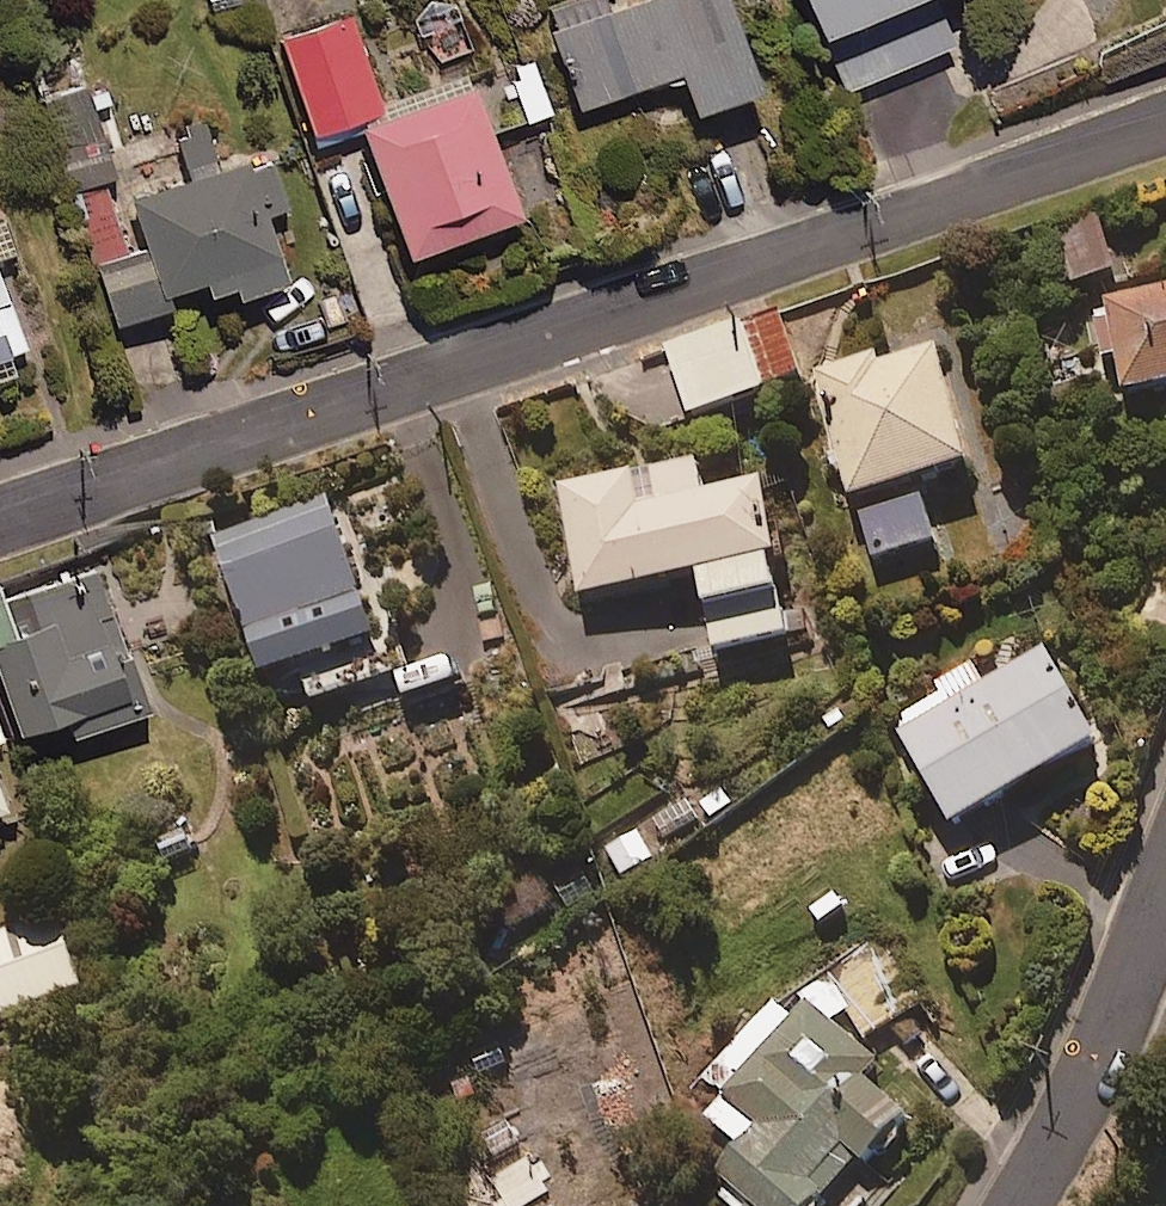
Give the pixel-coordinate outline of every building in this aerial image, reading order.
[(728,0),(623,0),(547,29),(573,99),(676,60),(691,101),(756,76),(728,0)] [(845,85),(952,39),(936,0),(808,0),(845,85)] [(380,103),(349,13),(278,38),(309,127),(380,103)] [(547,104),(530,53),(486,68),(504,118),(547,104)] [(517,207),(469,72),(358,112),(406,247),(517,207)] [(112,169),(85,80),(43,93),(69,182),(112,169)] [(217,167),(204,123),(139,142),(151,184),(128,191),(144,246),(96,259),(112,315),(171,298),(166,283),(201,273),(208,296),(283,275),(265,213),(284,207),(269,153),(217,167)] [(127,241),(107,176),(69,188),(89,253),(127,241)] [(1114,266),(1096,213),(1053,228),(1071,281),(1114,266)] [(4,219),(0,220),(0,253),(14,248),(4,219)] [(27,359),(0,276),(0,367),(27,359)] [(1103,297),(1122,387),(1165,377),(1165,283),(1103,297)] [(799,370),(776,306),(665,345),(688,410),(799,370)] [(967,458),(933,335),(816,367),(867,556),(934,538),(916,471),(967,458)] [(699,486),(693,455),(557,483),(579,590),(696,566),(713,647),(785,632),(752,475),(699,486)] [(373,630),(325,496),(213,536),(261,670),(373,630)] [(93,566),(9,599),(1,580),(0,581),(0,682),(18,728),(61,711),(71,737),(148,708),(93,566)] [(1161,575),(1140,615),(1165,628),(1165,577),(1161,575)] [(1095,734),(1043,644),(980,680),(969,660),(935,679),(942,691),(892,720),(949,818),(1095,734)] [(633,820),(600,838),(622,876),(654,857),(633,820)] [(56,910),(0,930),(0,1011),(81,984),(56,910)] [(877,935),(778,992),(641,1121),(720,1205),(813,1205),(902,1123),(866,1084),(889,1062),(868,1039),(923,998),(877,935)] [(510,1126),(474,1146),(507,1205),(518,1205),(546,1191),(510,1126)]
